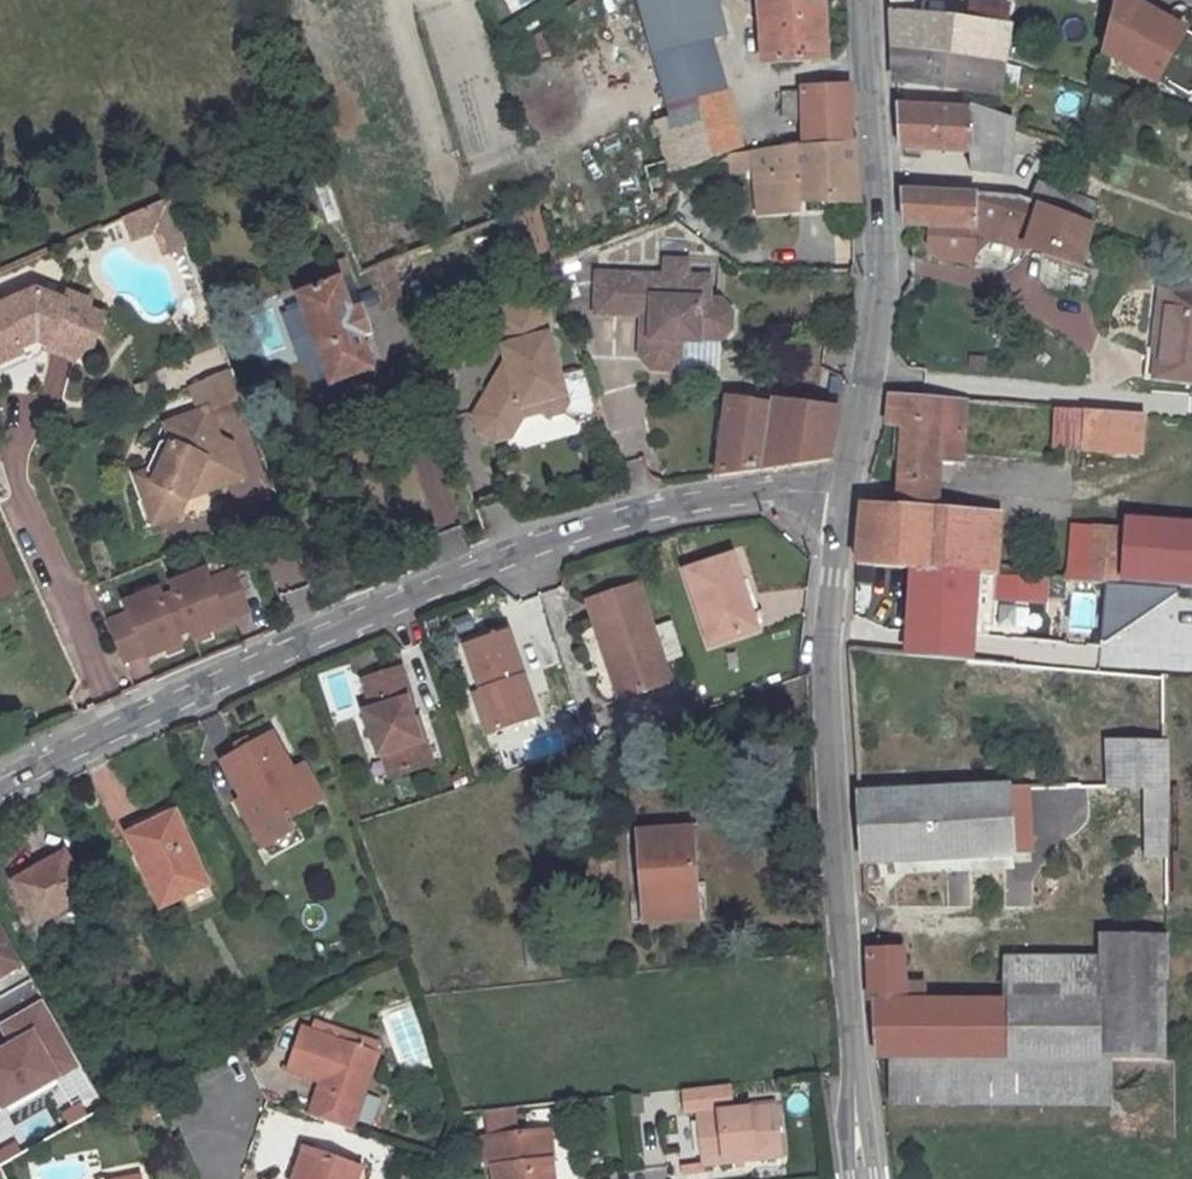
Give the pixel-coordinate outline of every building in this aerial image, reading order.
[(661,76),(715,62),(699,4),(698,0),(640,0),(661,76)] [(767,37),(761,38),(763,63),(827,60),(822,0),(764,0),(767,37)] [(911,14),(913,0),(890,0),(893,48),(1003,63),(1009,26),(911,14)] [(1130,0),(1114,0),(1102,53),(1165,88),(1167,84),(1185,94),(1191,92),(1191,35),(1130,0)] [(893,48),(895,82),(999,94),(1003,63),(893,48)] [(715,62),(661,76),(668,101),(722,87),(715,62)] [(722,87),(668,101),(671,113),(662,116),(660,109),(652,112),(666,159),(644,165),(653,197),(677,190),(672,171),(741,147),(722,87)] [(801,91),(782,92),(783,120),(803,119),(804,145),(853,142),(849,87),(802,89),(801,91)] [(897,106),(900,149),(970,153),(971,172),(1001,175),(1003,148),(1011,149),(1013,121),(972,108),(897,106)] [(308,133),(298,137),(302,149),(312,146),(308,133)] [(799,210),(800,196),(861,197),(857,143),(853,142),(799,146),(798,144),(752,151),(757,213),(799,210)] [(312,146),(302,149),(329,220),(340,217),(312,146)] [(1038,183),(1031,203),(1090,225),(1098,206),(1038,183)] [(1017,197),(902,191),(903,225),(973,228),(973,235),(1029,248),(1031,241),(1013,237),(1017,197)] [(170,194),(149,203),(153,217),(178,217),(170,194)] [(1031,241),(1041,244),(1084,258),(1090,225),(1031,203),(1017,197),(1013,237),(1031,241)] [(149,203),(125,214),(135,236),(158,225),(164,248),(186,240),(178,217),(153,217),(149,203)] [(665,274),(597,271),(596,311),(633,313),(633,309),(642,309),(651,309),(650,337),(641,336),(641,355),(652,367),(668,367),(680,356),(681,339),(698,340),(699,337),(719,338),(731,326),(731,309),(720,298),(709,297),(709,275),(687,274),(687,258),(665,258),(665,274)] [(297,294),(330,385),(374,369),(362,336),(371,333),(362,307),(353,311),(342,278),(351,275),(346,260),(343,261),(316,271),(322,286),(297,294)] [(368,269),(384,307),(405,300),(389,261),(368,269)] [(362,307),(351,275),(342,278),(353,311),(362,307)] [(21,354),(19,348),(37,340),(43,343),(80,357),(86,355),(89,353),(91,350),(105,315),(88,308),(91,301),(68,291),(65,299),(37,288),(0,304),(0,363),(21,354)] [(1151,380),(1191,384),(1191,292),(1162,288),(1151,380)] [(523,341),(548,334),(538,300),(492,313),(499,340),(521,334),(523,341)] [(651,309),(642,309),(641,336),(650,337),(651,309)] [(568,404),(548,334),(523,341),(521,334),(499,340),(506,365),(515,370),(502,391),(487,395),(475,415),(479,431),(495,440),(511,436),(523,416),(542,411),(550,415),(562,412),(568,404)] [(0,363),(0,369),(1,371),(39,354),(43,343),(37,340),(19,348),(21,354),(0,363)] [(210,404),(211,405),(243,393),(233,365),(192,383),(201,407),(210,404)] [(502,391),(515,370),(506,365),(487,395),(502,391)] [(889,395),(885,424),(902,426),(898,480),(938,483),(939,462),(952,463),(963,455),(965,400),(889,395)] [(837,415),(770,405),(727,398),(716,476),(828,460),(837,415)] [(146,496),(155,520),(182,510),(190,494),(197,482),(208,488),(247,472),(234,439),(228,437),(223,438),(211,405),(210,404),(201,407),(167,420),(172,435),(172,438),(161,463),(149,467),(154,480),(146,496)] [(1056,409),(1054,444),(1080,446),(1080,449),(1141,453),(1142,416),(1056,409)] [(149,467),(161,463),(172,438),(172,435),(161,440),(149,465),(149,467)] [(149,467),(137,472),(146,496),(154,480),(149,467)] [(898,480),(896,510),(936,513),(938,483),(898,480)] [(197,482),(190,494),(208,488),(197,482)] [(863,508),(857,565),(913,569),(977,573),(994,575),(998,516),(936,513),(896,510),(863,508)] [(1092,582),(1191,589),(1191,523),(1125,518),(1125,532),(1096,530),(1092,582)] [(1071,528),(1068,580),(1092,582),(1096,530),(1071,528)] [(9,563),(0,546),(0,567),(9,563)] [(733,553),(683,570),(709,646),(756,629),(746,601),(749,599),(733,553)] [(192,627),(195,635),(231,620),(229,616),(250,607),(233,567),(211,577),(207,566),(172,581),(175,588),(192,627)] [(913,569),(908,653),(908,656),(970,661),(977,573),(913,569)] [(130,611),(109,621),(126,661),(147,651),(149,655),(184,640),(181,632),(164,593),(161,586),(126,601),(130,611)] [(634,587),(588,600),(596,625),(601,623),(623,697),(669,681),(647,609),(642,611),(634,587)] [(175,588),(164,593),(181,632),(192,627),(175,588)] [(479,692),(494,733),(536,717),(503,633),(462,649),(479,692)] [(416,743),(409,724),(402,704),(408,702),(397,672),(359,685),(369,715),(362,718),(377,759),(380,759),(393,754),(401,777),(431,766),(422,741),(416,743)] [(471,696),(486,736),(494,733),(479,692),(471,696)] [(409,724),(416,743),(422,741),(415,722),(409,724)] [(271,735),(222,763),(246,802),(270,787),(288,819),(323,798),(304,766),(294,773),(271,735)] [(1166,743),(1108,742),(1109,782),(1108,788),(1145,788),(1146,857),(1168,857),(1166,743)] [(380,759),(388,781),(401,777),(393,754),(380,759)] [(1027,786),(857,795),(862,860),(1032,852),(1027,786)] [(148,817),(130,825),(134,833),(129,836),(161,910),(185,898),(191,912),(215,900),(178,815),(153,825),(148,817)] [(690,829),(638,833),(646,923),(697,920),(690,829)] [(34,870),(13,882),(37,928),(90,897),(67,858),(37,875),(34,870)] [(0,927),(0,978),(22,966),(0,927)] [(1101,936),(1101,966),(1101,1003),(1100,1059),(1110,1059),(1166,1058),(1167,937),(1101,936)] [(1101,1003),(1010,1002),(903,1002),(901,951),(867,950),(875,1057),(890,1057),(1100,1059),(1101,1003)] [(1101,966),(1010,965),(1010,1002),(1101,1003),(1101,966)] [(60,1079),(79,1068),(43,1005),(1,1028),(12,1048),(0,1054),(0,1104),(4,1111),(61,1081),(60,1079)] [(305,1027),(287,1071),(320,1083),(308,1115),(352,1131),(379,1054),(305,1027)] [(1100,1059),(890,1057),(890,1104),(1110,1105),(1110,1059),(1100,1059)] [(685,1114),(698,1113),(704,1166),(781,1158),(776,1104),(732,1109),(730,1085),(683,1090),(685,1114)] [(549,1130),(535,1131),(539,1160),(550,1159),(553,1159),(549,1130)] [(550,1159),(539,1160),(535,1131),(484,1138),(487,1166),(492,1166),(494,1178),(553,1178),(550,1159)] [(293,1178),(303,1178),(313,1151),(305,1148),(293,1178)] [(360,1169),(313,1151),(303,1178),(356,1178),(360,1169)]
